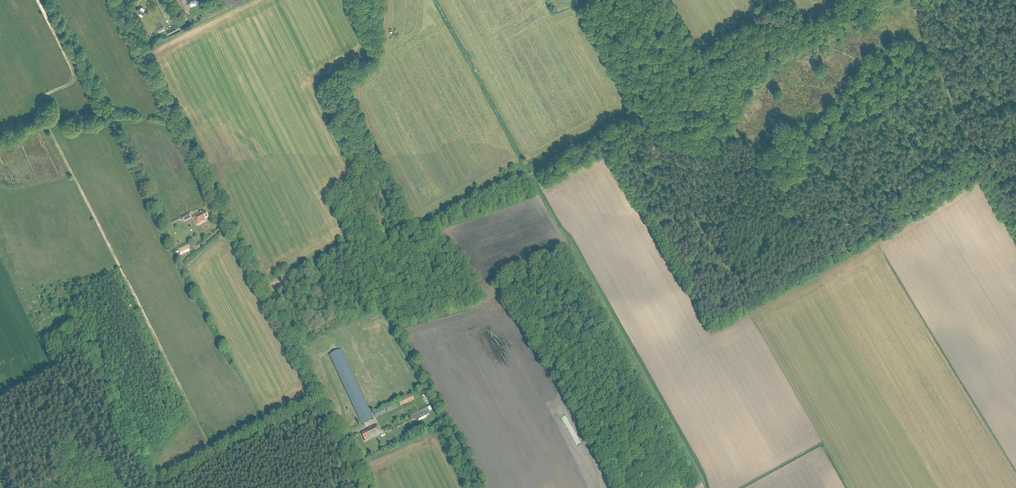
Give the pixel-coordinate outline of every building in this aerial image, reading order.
[(177,13),(186,9),(182,0),(171,0),(177,13)] [(205,218),(208,217),(206,212),(203,214),(202,212),(193,217),(197,225),(206,221),(205,218)] [(191,219),(189,214),(189,213),(182,217),(184,222),(191,219)] [(178,248),(176,249),(175,250),(176,253),(179,252),(180,255),(190,251),(187,246),(179,250),(178,248)] [(341,350),(329,355),(362,424),(373,418),(341,350)] [(424,388),(418,391),(421,396),(422,397),(427,395),(426,393),(424,389),(424,388)] [(399,402),(401,406),(414,399),(412,395),(399,402)] [(388,404),(390,409),(399,406),(397,401),(388,404)] [(429,412),(427,408),(409,416),(411,421),(429,412)] [(373,413),(375,418),(385,413),(383,409),(373,413)] [(407,423),(406,420),(395,425),(397,428),(407,423)] [(369,430),(361,433),(364,440),(369,437),(370,439),(381,434),(377,425),(368,429),(369,430)]
